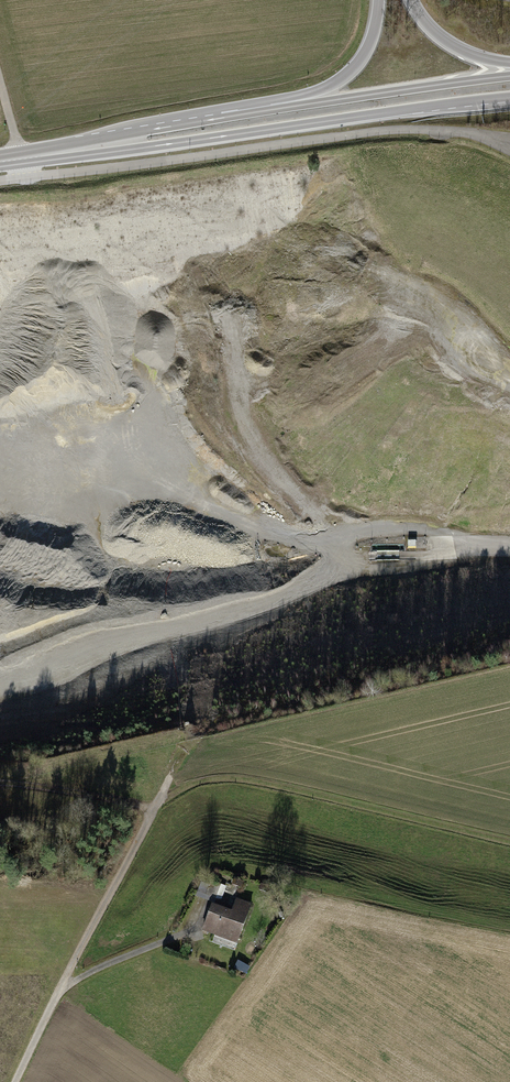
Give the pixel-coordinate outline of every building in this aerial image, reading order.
[(226,913),(206,907),(199,931),(232,942),(244,904),(230,900),(226,913)]
